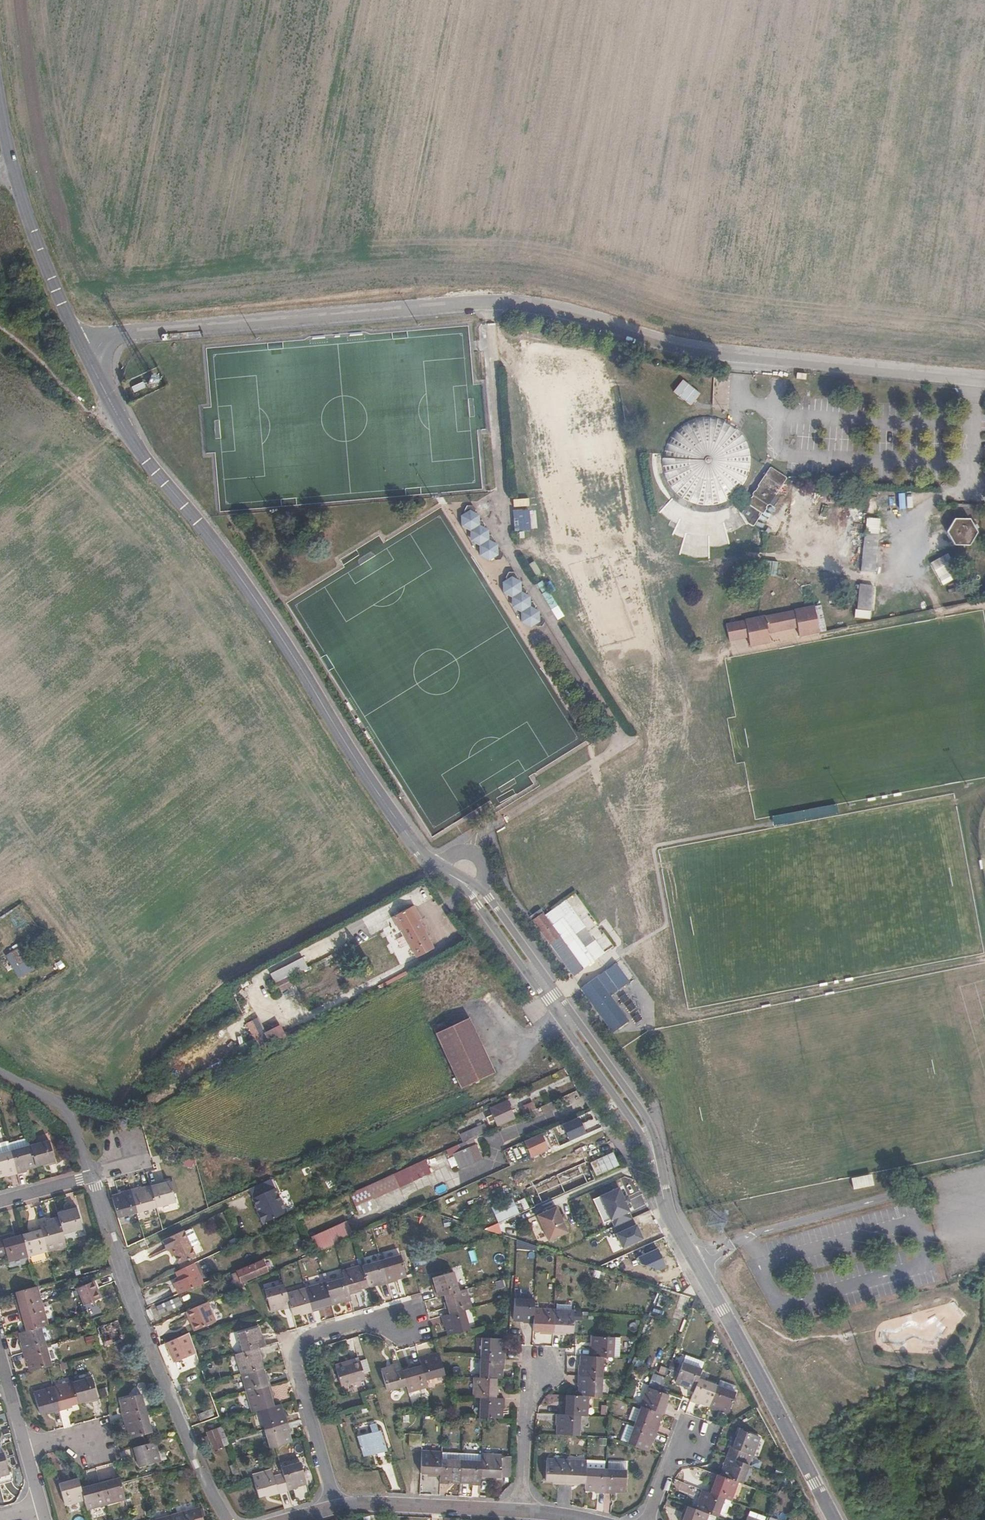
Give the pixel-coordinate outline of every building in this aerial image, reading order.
[(681,379),(672,391),(690,405),(699,393),(681,379)] [(719,422),(706,420),(676,425),(665,451),(663,462),(668,490),(701,504),(704,504),(734,500),(740,485),(747,484),(749,460),(745,433),(719,422)] [(775,494),(788,476),(771,465),(740,509),(754,525),(770,503),(774,505),(780,497),(775,494)] [(528,499),(512,500),(512,508),(528,506),(528,499)] [(469,510),(465,513),(461,516),(462,526),(471,531),(479,526),(479,521),(478,521),(478,516),(474,513),(469,510)] [(528,511),(512,512),(514,530),(529,529),(528,511)] [(868,515),(861,569),(875,570),(881,517),(868,515)] [(968,543),(977,530),(969,517),(955,518),(948,530),(955,544),(968,543)] [(488,542),(487,537),(487,531),(483,528),(479,526),(471,531),(471,541),(481,546),(488,542)] [(492,543),(488,542),(481,546),(480,556),(489,561),(494,558),(496,559),(500,560),(503,555),(501,551),(497,551),(498,546),(492,543)] [(959,576),(947,553),(929,563),(942,586),(959,576)] [(764,560),(762,576),(769,577),(771,561),(764,560)] [(534,561),(528,564),(536,577),(542,574),(534,561)] [(515,578),(516,575),(513,570),(508,571),(506,576),(507,578),(502,581),(504,592),(512,596),(513,606),(522,611),(522,620),(531,625),(535,622),(536,624),(542,624),(544,619),(542,616),(539,616),(539,610),(534,607),(534,604),(532,600),(529,600),(530,596),(525,593),(526,590),(523,586),(520,585),(520,582),(515,578)] [(541,580),(535,584),(541,593),(547,589),(541,580)] [(549,581),(545,584),(551,593),(554,590),(549,581)] [(871,605),(873,582),(860,581),(858,603),(871,605)] [(547,590),(540,594),(550,610),(557,605),(547,590)] [(798,615),(800,623),(802,632),(822,628),(816,600),(796,604),(796,607),(767,613),(766,610),(747,615),(747,617),(728,621),(730,629),(748,625),(750,633),(752,642),(772,638),(770,629),(769,621),(798,615)] [(770,629),(800,623),(798,615),(769,621),(770,629)] [(748,625),(730,629),(731,636),(731,637),(750,633),(748,625)] [(594,940),(583,948),(573,934),(584,927),(565,901),(544,915),(540,909),(530,916),(572,975),(603,953),(594,940)] [(418,914),(411,902),(390,913),(396,927),(398,925),(413,952),(430,942),(416,916),(418,914)] [(584,927),(573,934),(583,948),(594,940),(584,927)] [(13,972),(31,967),(25,946),(7,951),(13,972)] [(611,996),(631,980),(617,961),(578,990),(580,994),(584,991),(613,1031),(628,1020),(611,996)] [(277,980),(281,991),(293,986),(289,975),(277,980)] [(496,1073),(470,1019),(437,1034),(461,1088),(496,1073)] [(514,1117),(507,1102),(491,1109),(493,1115),(486,1118),(488,1123),(495,1120),(497,1125),(514,1117)] [(583,1131),(578,1120),(564,1127),(568,1138),(583,1131)] [(475,1137),(488,1132),(484,1125),(481,1126),(480,1124),(477,1126),(478,1127),(459,1136),(462,1144),(473,1139),(475,1137)] [(527,1141),(534,1156),(538,1154),(548,1150),(541,1134),(527,1141)] [(481,1159),(473,1139),(462,1144),(450,1149),(459,1169),(481,1159)] [(9,1141),(0,1143),(0,1155),(12,1152),(9,1141)] [(51,1143),(31,1148),(36,1167),(45,1165),(45,1167),(56,1164),(51,1143)] [(36,1167),(31,1148),(12,1152),(17,1174),(26,1172),(26,1170),(36,1167)] [(12,1152),(0,1155),(0,1176),(7,1174),(7,1177),(17,1174),(12,1152)] [(590,1161),(596,1175),(619,1166),(613,1152),(590,1161)] [(394,1175),(399,1187),(427,1174),(422,1162),(394,1175)] [(543,1203),(588,1183),(580,1165),(563,1173),(564,1177),(554,1181),(552,1177),(534,1185),(543,1203)] [(372,1200),(399,1187),(394,1175),(366,1187),(372,1200)] [(872,1176),(853,1180),(854,1190),(874,1185),(872,1176)] [(287,1213),(272,1180),(251,1190),(254,1198),(254,1199),(260,1211),(258,1213),(264,1224),(287,1213)] [(161,1183),(152,1186),(158,1209),(177,1204),(172,1183),(162,1185),(161,1183)] [(133,1193),(139,1214),(158,1209),(152,1186),(142,1188),(142,1191),(133,1193)] [(376,1208),(403,1196),(399,1187),(372,1200),(376,1208)] [(115,1198),(121,1219),(139,1214),(133,1193),(132,1191),(123,1193),(124,1196),(115,1198)] [(622,1195),(603,1203),(614,1227),(633,1218),(627,1204),(631,1202),(628,1197),(624,1198),(622,1195)] [(497,1222),(519,1213),(512,1198),(491,1206),(497,1222)] [(59,1220),(63,1234),(83,1229),(77,1207),(67,1210),(68,1212),(58,1215),(59,1220)] [(560,1216),(556,1207),(536,1215),(548,1241),(567,1233),(562,1222),(566,1221),(563,1215),(560,1216)] [(312,1239),(301,1215),(293,1219),(303,1243),(311,1239),(312,1239)] [(47,1251),(66,1247),(63,1234),(59,1220),(48,1223),(48,1220),(39,1222),(41,1230),(47,1251)] [(354,1237),(347,1222),(312,1239),(311,1239),(317,1253),(354,1237)] [(638,1224),(617,1234),(624,1248),(644,1239),(638,1224)] [(23,1238),(28,1257),(47,1251),(41,1230),(31,1233),(32,1235),(23,1238)] [(189,1231),(183,1234),(190,1249),(196,1247),(198,1243),(192,1232),(189,1231)] [(182,1232),(160,1242),(164,1252),(170,1249),(177,1266),(195,1258),(190,1249),(183,1234),(182,1232)] [(7,1258),(8,1262),(28,1257),(23,1238),(13,1240),(12,1238),(0,1241),(0,1260),(7,1258)] [(381,1264),(387,1286),(397,1283),(396,1280),(406,1277),(400,1258),(381,1264)] [(236,1289),(244,1286),(243,1282),(266,1272),(262,1263),(238,1273),(239,1276),(233,1279),(236,1289)] [(203,1285),(194,1264),(175,1272),(179,1281),(174,1283),(179,1295),(203,1285)] [(378,1288),(387,1286),(381,1264),(363,1269),(368,1288),(377,1286),(378,1288)] [(368,1288),(363,1269),(343,1274),(345,1281),(349,1297),(359,1294),(359,1291),(368,1288)] [(433,1289),(436,1299),(445,1296),(458,1292),(452,1272),(433,1278),(435,1288),(433,1289)] [(345,1281),(325,1286),(330,1305),(340,1303),(341,1305),(351,1302),(349,1297),(345,1281)] [(102,1297),(96,1282),(77,1290),(83,1305),(102,1297)] [(325,1286),(306,1292),(312,1313),(323,1310),(322,1308),(330,1305),(325,1286)] [(40,1307),(35,1288),(16,1294),(18,1303),(15,1304),(18,1313),(40,1307)] [(287,1297),(284,1288),(265,1293),(270,1312),(279,1310),(280,1312),(290,1309),(287,1297)] [(469,1310),(464,1291),(458,1292),(445,1296),(447,1305),(444,1307),(446,1316),(464,1311),(469,1310)] [(312,1313),(306,1292),(287,1297),(290,1309),(292,1317),(302,1314),(303,1316),(312,1313)] [(179,1305),(177,1298),(155,1308),(158,1314),(179,1305)] [(534,1323),(534,1311),(535,1301),(514,1300),(513,1321),(523,1321),(524,1323),(534,1323)] [(208,1302),(186,1311),(195,1331),(216,1321),(208,1302)] [(45,1327),(40,1307),(18,1313),(20,1323),(24,1323),(27,1332),(40,1328),(45,1327)] [(446,1316),(442,1317),(445,1326),(447,1326),(450,1336),(470,1330),(464,1311),(446,1316)] [(553,1335),(554,1312),(534,1311),(534,1323),(534,1331),(543,1331),(543,1334),(553,1335)] [(574,1313),(554,1312),(553,1335),(563,1335),(563,1332),(573,1332),(574,1313)] [(123,1334),(118,1320),(101,1326),(105,1341),(123,1334)] [(35,1350),(45,1347),(40,1328),(27,1332),(20,1334),(22,1343),(20,1344),(23,1354),(35,1350)] [(262,1349),(268,1348),(266,1338),(263,1338),(261,1329),(241,1334),(246,1353),(262,1349)] [(188,1334),(166,1343),(174,1364),(196,1355),(190,1339),(188,1334)] [(601,1357),(621,1358),(622,1338),(588,1336),(589,1346),(586,1346),(585,1356),(601,1357)] [(481,1358),(504,1359),(505,1350),(503,1350),(503,1339),(482,1338),(481,1358)] [(30,1372),(47,1368),(50,1367),(45,1347),(35,1350),(23,1354),(25,1362),(28,1362),(30,1372)] [(265,1359),(262,1349),(246,1353),(240,1355),(245,1374),(265,1369),(262,1360),(265,1359)] [(425,1380),(445,1375),(439,1357),(439,1355),(430,1358),(429,1356),(419,1359),(421,1365),(425,1380)] [(585,1356),(580,1356),(580,1366),(578,1366),(577,1376),(600,1377),(601,1357),(585,1356)] [(504,1369),(504,1359),(481,1358),(480,1378),(496,1379),(501,1379),(501,1369),(504,1369)] [(697,1381),(703,1364),(687,1358),(684,1364),(682,1363),(675,1383),(684,1386),(684,1389),(693,1393),(697,1381)] [(362,1380),(356,1361),(332,1369),(338,1387),(362,1380)] [(405,1385),(402,1373),(399,1364),(390,1367),(390,1369),(381,1372),(386,1391),(405,1385)] [(427,1386),(425,1380),(421,1365),(412,1368),(412,1370),(402,1373),(405,1385),(407,1393),(427,1386)] [(268,1380),(265,1369),(245,1374),(250,1393),(273,1387),(270,1379),(268,1380)] [(600,1377),(577,1376),(577,1386),(579,1386),(579,1396),(585,1396),(599,1397),(600,1377)] [(476,1378),(475,1398),(482,1399),(498,1399),(498,1390),(495,1390),(496,1379),(480,1378),(476,1378)] [(73,1385),(78,1405),(88,1402),(88,1405),(99,1402),(93,1380),(73,1385)] [(715,1387),(697,1381),(693,1393),(689,1402),(699,1406),(700,1403),(708,1406),(715,1387)] [(68,1408),(78,1405),(73,1385),(53,1390),(60,1413),(68,1410),(68,1408)] [(273,1387),(250,1393),(256,1413),(262,1411),(275,1407),(273,1398),(275,1397),(273,1387)] [(734,1394),(715,1387),(708,1406),(707,1409),(717,1413),(718,1409),(727,1413),(734,1394)] [(668,1395),(660,1392),(650,1388),(643,1407),(661,1414),(664,1415),(668,1405),(665,1404),(668,1395)] [(49,1416),(60,1413),(53,1390),(35,1395),(40,1415),(48,1413),(49,1416)] [(121,1411),(124,1420),(145,1415),(140,1395),(121,1400),(123,1410),(121,1411)] [(584,1416),(585,1396),(579,1396),(565,1395),(564,1406),(562,1406),(561,1415),(578,1416),(584,1416)] [(498,1399),(482,1399),(481,1418),(501,1419),(501,1410),(505,1410),(505,1400),(498,1399)] [(262,1411),(267,1430),(289,1424),(287,1414),(284,1415),(282,1406),(275,1407),(262,1411)] [(661,1414),(643,1407),(636,1426),(657,1434),(660,1424),(658,1423),(661,1414)] [(213,1417),(211,1411),(198,1415),(200,1421),(213,1417)] [(145,1415),(124,1420),(126,1430),(128,1429),(131,1438),(150,1433),(145,1415)] [(578,1416),(561,1415),(555,1415),(554,1426),(557,1426),(556,1435),(577,1436),(578,1416)] [(267,1430),(273,1449),(276,1448),(291,1444),(289,1435),(291,1434),(289,1424),(267,1430)] [(657,1434),(636,1426),(628,1445),(647,1451),(650,1442),(653,1443),(657,1434)] [(220,1440),(226,1438),(222,1427),(207,1432),(214,1450),(222,1447),(220,1440)] [(732,1437),(725,1456),(741,1462),(744,1453),(750,1455),(756,1436),(738,1429),(734,1438),(732,1437)] [(385,1451),(380,1433),(357,1440),(362,1458),(385,1451)] [(409,1435),(409,1448),(421,1449),(422,1435),(409,1435)] [(152,1445),(130,1451),(133,1460),(135,1461),(137,1470),(157,1465),(152,1445)] [(606,1479),(607,1456),(604,1456),(604,1449),(587,1448),(586,1463),(585,1475),(596,1476),(597,1479),(606,1479)] [(617,1476),(626,1477),(627,1457),(625,1457),(626,1449),(607,1449),(607,1456),(606,1479),(617,1480),(617,1476)] [(746,1464),(750,1455),(744,1453),(741,1462),(746,1464)] [(441,1462),(441,1455),(421,1454),(421,1474),(430,1474),(430,1477),(440,1477),(441,1462)] [(1,1480),(0,1477),(11,1474),(5,1455),(0,1457),(0,1480),(1,1480)] [(741,1462),(725,1456),(721,1466),(724,1467),(721,1476),(734,1481),(740,1483),(746,1464),(741,1462)] [(482,1457),(482,1464),(481,1480),(491,1480),(491,1477),(501,1478),(502,1458),(482,1457)] [(513,1459),(502,1458),(501,1478),(512,1479),(513,1459)] [(545,1461),(545,1481),(554,1481),(554,1484),(565,1485),(566,1462),(545,1461)] [(461,1482),(462,1463),(441,1462),(440,1477),(440,1485),(450,1485),(450,1482),(461,1482)] [(585,1475),(586,1463),(566,1462),(565,1485),(576,1485),(576,1482),(585,1482),(585,1475)] [(482,1464),(462,1463),(461,1482),(470,1483),(470,1486),(480,1486),(481,1480),(482,1464)] [(283,1474),(287,1492),(297,1489),(297,1485),(305,1483),(300,1464),(281,1469),(283,1474)] [(268,1497),(287,1492),(283,1474),(273,1477),(272,1472),(252,1478),(257,1497),(267,1494),(268,1497)] [(709,1482),(705,1491),(721,1497),(727,1499),(734,1481),(721,1476),(715,1474),(711,1483),(709,1482)] [(81,1491),(78,1480),(68,1483),(68,1480),(59,1483),(65,1505),(84,1500),(81,1491)] [(126,1499),(121,1480),(111,1482),(110,1480),(100,1482),(106,1504),(126,1499)] [(106,1504),(100,1482),(90,1485),(90,1488),(81,1491),(84,1500),(86,1509),(106,1504)] [(695,1509),(704,1513),(713,1516),(716,1508),(721,1497),(705,1491),(699,1489),(695,1499),(698,1500),(695,1509)] [(722,1511),(727,1499),(721,1497),(716,1508),(722,1511)] [(704,1513),(695,1509),(681,1505),(678,1515),(681,1516),(680,1519),(701,1519),(704,1513)] [(173,1519),(203,1519),(201,1510),(192,1513),(190,1508),(171,1512),(173,1519)]
